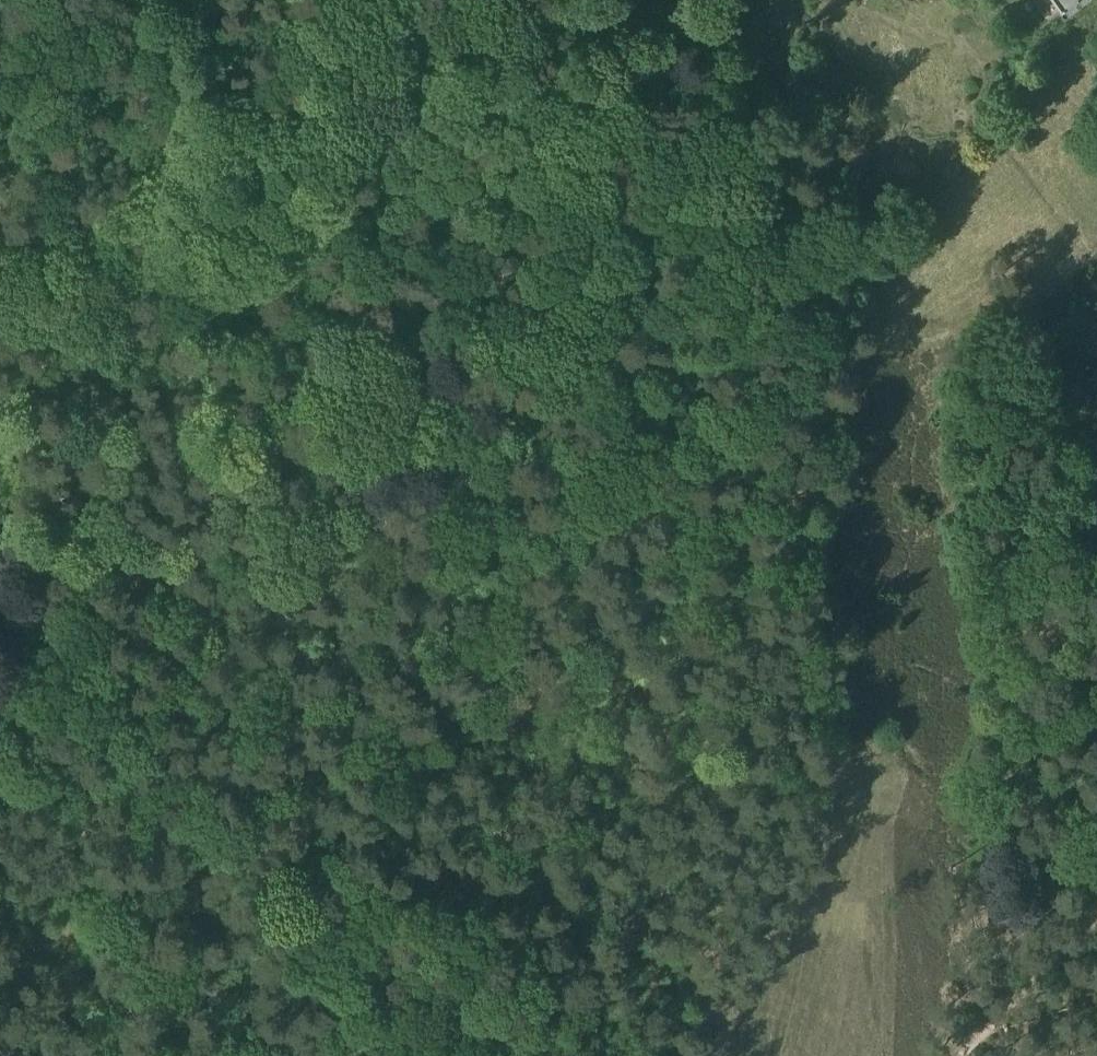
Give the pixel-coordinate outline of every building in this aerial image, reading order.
[(1077,0),(1054,0),(1063,11),(1077,0)]
